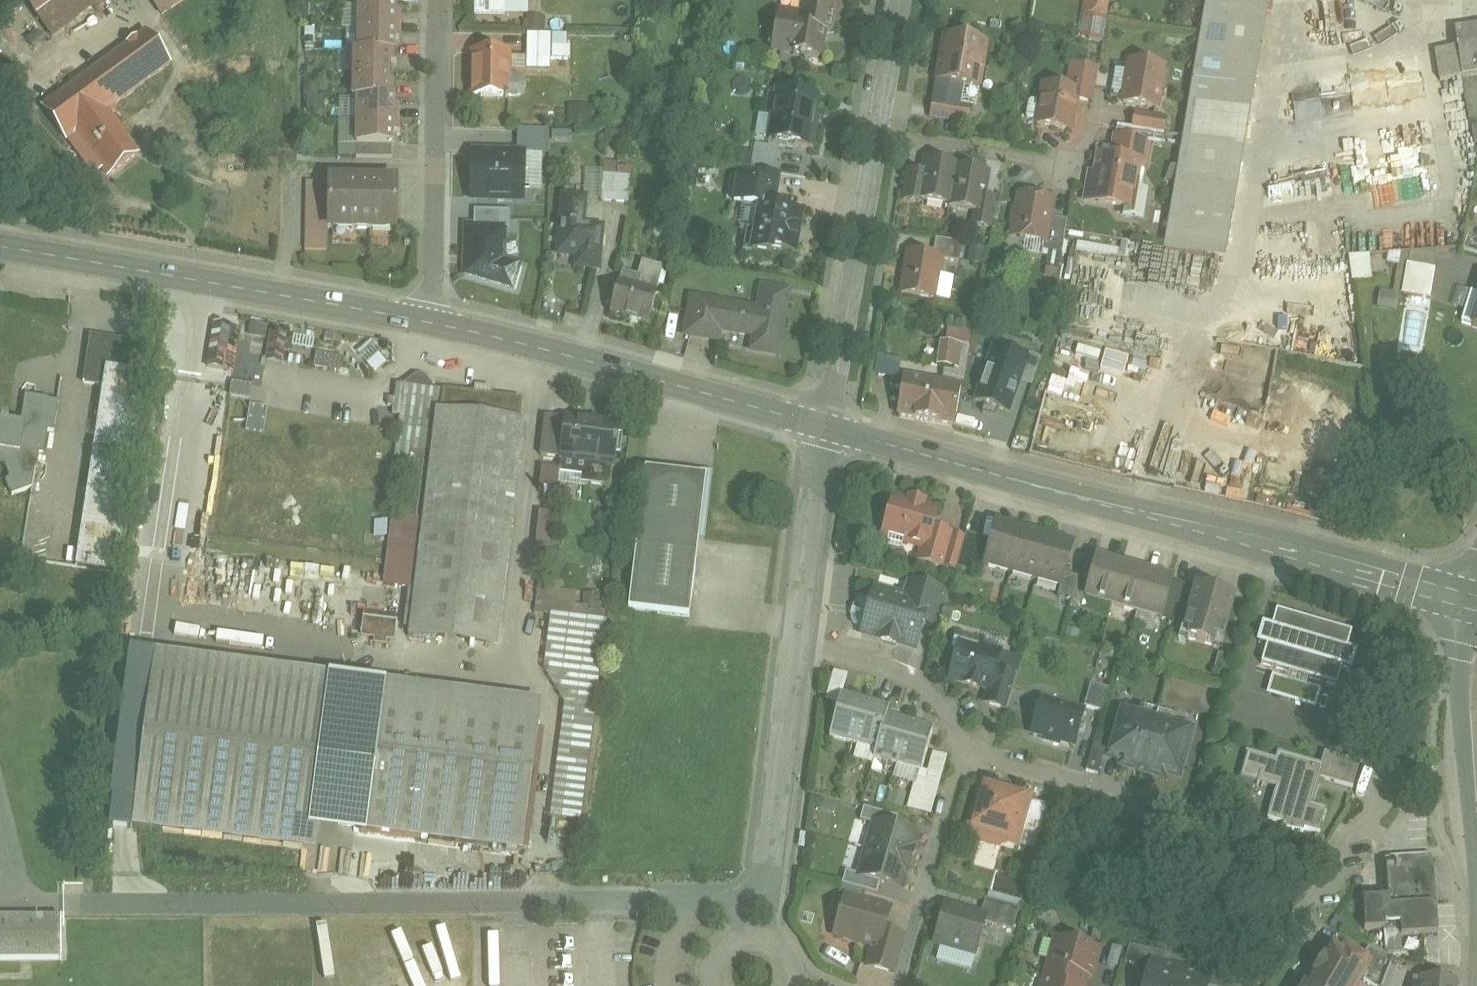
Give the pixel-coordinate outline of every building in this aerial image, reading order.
[(38,20),(64,0),(23,0),(38,20)] [(162,15),(184,0),(151,0),(162,15)] [(473,15),(504,16),(504,1),(531,1),(531,0),(474,0),(473,15)] [(801,17),(780,13),(773,51),(820,59),(824,32),(832,33),(835,13),(833,13),(835,0),(804,0),(801,17)] [(1081,39),(1103,43),(1110,0),(1087,0),(1081,39)] [(1165,253),(1206,260),(1250,0),(1208,0),(1165,253)] [(395,7),(359,6),(359,7),(359,29),(400,30),(400,17),(395,17),(395,7)] [(529,29),(546,31),(547,17),(530,16),(529,29)] [(400,30),(359,29),(358,52),(358,53),(394,53),(395,43),(399,43),(400,30)] [(1458,32),(1460,49),(1435,52),(1440,82),(1476,77),(1476,29),(1458,32)] [(148,32),(82,80),(107,115),(115,110),(111,105),(170,62),(148,32)] [(565,35),(527,35),(526,59),(568,60),(568,47),(564,47),(565,35)] [(986,45),(945,38),(937,80),(936,83),(938,83),(935,101),(959,105),(962,86),(979,89),(986,45)] [(394,53),(358,53),(358,52),(354,52),(353,76),(389,76),(389,66),(394,66),(394,53)] [(508,53),(473,53),(472,96),(515,96),(515,77),(508,77),(508,53)] [(1163,69),(1130,63),(1123,104),(1157,110),(1163,69)] [(1099,69),(1072,65),(1068,90),(1077,92),(1075,101),(1092,104),(1099,69)] [(389,76),(353,76),(353,99),(357,99),(358,99),(393,100),(394,87),(389,86),(389,76)] [(107,115),(82,80),(44,108),(67,141),(70,138),(96,173),(101,169),(107,178),(137,156),(107,115)] [(1068,90),(1044,86),(1037,127),(1070,132),(1075,101),(1077,92),(1068,90)] [(817,97),(778,91),(778,92),(781,93),(776,124),(772,126),(770,140),(813,147),(816,130),(811,129),(817,97)] [(1297,122),(1324,120),(1323,96),(1296,98),(1297,122)] [(393,100),(358,99),(357,99),(357,122),(398,123),(398,110),(393,110),(393,100)] [(935,101),(934,101),(931,118),(966,124),(969,107),(935,101)] [(593,123),(592,104),(570,105),(571,124),(593,123)] [(1167,121),(1135,116),(1133,130),(1164,135),(1167,121)] [(398,123),(357,122),(357,146),(393,146),(393,136),(398,136),(398,123)] [(543,129),(518,128),(518,153),(543,154),(543,129)] [(148,138),(136,147),(148,164),(160,156),(148,138)] [(1148,145),(1115,139),(1112,159),(1139,163),(1139,165),(1145,166),(1148,145)] [(779,149),(755,145),(751,169),(775,173),(779,149)] [(393,146),(357,146),(356,158),(393,159),(393,146)] [(1340,164),(1343,181),(1366,177),(1361,147),(1351,148),(1353,162),(1340,164)] [(524,159),(498,159),(498,154),(471,154),(470,198),(524,199),(524,159)] [(1112,159),(1100,156),(1096,182),(1089,180),(1085,201),(1132,209),(1139,165),(1139,163),(1112,159)] [(958,167),(926,161),(924,174),(919,201),(923,202),(949,206),(950,206),(957,168),(957,169),(958,167)] [(957,169),(957,168),(950,206),(949,206),(949,208),(980,213),(981,214),(984,197),(988,174),(957,169)] [(775,173),(751,169),(745,205),(760,207),(760,206),(774,209),(780,174),(775,173)] [(924,174),(908,171),(903,200),(923,204),(923,202),(919,201),(924,174)] [(617,176),(603,175),(601,201),(615,202),(617,176)] [(630,177),(617,176),(615,202),(629,203),(630,177)] [(397,181),(329,179),(328,225),(352,225),(352,231),(373,231),(373,226),(396,226),(397,181)] [(328,183),(306,182),(305,251),(327,251),(328,183)] [(584,199),(564,197),(559,253),(578,255),(577,266),(598,268),(601,228),(582,227),(584,199)] [(997,200),(984,197),(981,214),(980,213),(977,226),(992,229),(997,200)] [(1052,202),(1019,197),(1017,210),(1013,212),(1011,224),(1014,228),(1022,229),(1020,239),(1044,243),(1048,244),(1052,219),(1049,219),(1052,202)] [(774,209),(760,206),(760,207),(755,233),(748,232),(744,252),(771,256),(772,249),(795,252),(801,213),(774,209)] [(510,211),(475,209),(474,224),(509,225),(510,211)] [(1067,222),(1052,219),(1048,244),(1044,243),(1042,254),(1049,255),(1061,257),(1067,222)] [(505,227),(465,225),(462,276),(515,291),(523,263),(504,257),(505,227)] [(1466,239),(1463,250),(1476,255),(1476,242),(1466,239)] [(962,244),(936,240),(933,258),(941,259),(940,261),(959,264),(962,244)] [(984,250),(971,248),(968,264),(981,266),(984,250)] [(933,258),(908,254),(901,295),(934,300),(936,286),(938,284),(940,276),(938,274),(940,261),(941,259),(933,258)] [(1354,282),(1374,280),(1373,254),(1352,255),(1354,282)] [(1049,255),(1045,278),(1057,280),(1061,257),(1049,255)] [(1397,292),(1382,290),(1380,307),(1401,310),(1407,263),(1400,262),(1397,292)] [(657,293),(663,269),(644,263),(640,276),(637,288),(657,293)] [(1434,270),(1408,266),(1403,296),(1429,300),(1434,270)] [(640,276),(623,271),(620,283),(637,288),(640,276)] [(620,283),(619,283),(611,313),(648,323),(657,293),(637,288),(620,283)] [(761,311),(693,299),(687,334),(717,339),(719,330),(754,336),(752,350),(777,354),(777,353),(776,353),(780,333),(781,333),(788,292),(763,288),(760,304),(762,305),(761,311)] [(253,323),(251,336),(267,338),(269,326),(253,323)] [(105,387),(77,567),(115,573),(147,374),(143,374),(147,351),(113,346),(114,341),(94,338),(90,365),(88,364),(85,384),(105,387)] [(373,340),(359,357),(379,373),(393,357),(373,340)] [(961,346),(940,343),(937,366),(958,369),(961,346)] [(1026,361),(989,349),(972,401),(1009,413),(1026,361)] [(340,357),(317,353),(314,367),(337,371),(340,357)] [(919,363),(877,357),(875,374),(916,380),(919,363)] [(393,408),(392,416),(399,417),(388,517),(391,517),(384,586),(409,589),(404,638),(498,650),(525,422),(521,421),(523,400),(492,397),(493,389),(475,388),(475,394),(435,389),(425,376),(417,375),(404,385),(396,384),(395,399),(391,399),(390,399),(389,400),(388,405),(389,406),(390,407),(393,408)] [(960,391),(906,382),(900,417),(954,426),(960,391)] [(253,387),(232,384),(230,397),(251,400),(253,387)] [(0,418),(0,464),(7,465),(12,478),(8,483),(13,497),(34,489),(39,453),(44,454),(48,431),(56,432),(60,402),(29,398),(24,426),(10,424),(11,420),(0,418)] [(268,410),(251,407),(247,433),(263,436),(268,410)] [(619,427),(566,420),(566,421),(546,418),(541,457),(560,459),(562,460),(560,474),(587,477),(586,484),(610,487),(613,466),(614,466),(619,427)] [(706,478),(699,539),(705,540),(713,472),(645,464),(645,471),(706,478)] [(558,470),(542,468),(540,493),(556,495),(558,470)] [(1236,468),(1230,498),(1252,503),(1259,473),(1236,468)] [(706,478),(645,471),(628,611),(689,618),(699,539),(706,478)] [(910,500),(909,504),(894,500),(883,536),(889,538),(888,542),(902,546),(904,542),(926,549),(927,549),(933,529),(938,512),(922,508),(923,504),(910,500)] [(554,515),(540,514),(536,547),(551,549),(554,515)] [(1073,547),(996,525),(992,541),(985,566),(986,567),(1060,588),(1061,588),(1065,575),(1073,547)] [(953,534),(933,529),(927,549),(926,549),(922,563),(944,569),(953,534)] [(992,541),(966,534),(956,568),(983,576),(986,567),(985,566),(992,541)] [(1122,567),(1096,560),(1085,598),(1111,606),(1122,567)] [(1147,574),(1122,567),(1111,606),(1136,613),(1147,574)] [(1173,582),(1147,574),(1136,613),(1162,620),(1173,582)] [(1078,578),(1065,575),(1061,588),(1060,588),(1058,597),(1072,601),(1078,578)] [(906,599),(875,590),(872,600),(859,596),(856,605),(854,604),(851,616),(853,617),(852,621),(855,626),(864,629),(862,634),(915,649),(924,620),(932,590),(910,584),(906,599)] [(547,816),(586,820),(606,619),(596,618),(598,595),(583,594),(584,593),(541,589),(538,613),(567,616),(547,816)] [(1209,593),(1196,589),(1183,632),(1189,634),(1187,640),(1214,648),(1216,641),(1222,643),(1234,600),(1220,596),(1221,595),(1210,592),(1209,593)] [(948,595),(932,590),(924,620),(940,625),(948,595)] [(1352,633),(1277,611),(1271,630),(1264,627),(1259,644),(1266,647),(1261,665),(1337,687),(1342,668),(1349,670),(1354,654),(1347,652),(1352,633)] [(397,625),(363,620),(361,637),(375,639),(374,644),(387,645),(387,641),(395,642),(397,625)] [(543,701),(128,648),(105,826),(315,853),(318,830),(523,856),(543,701)] [(975,653),(959,649),(951,679),(988,689),(990,690),(995,671),(999,654),(977,648),(975,653)] [(1230,658),(1218,655),(1213,674),(1225,677),(1230,658)] [(1016,677),(995,671),(990,690),(988,689),(984,703),(1007,710),(1016,677)] [(1318,692),(1274,679),(1269,694),(1314,707),(1318,692)] [(1108,690),(1091,685),(1084,708),(1102,713),(1108,690)] [(841,695),(830,692),(828,701),(839,704),(841,696),(841,695)] [(889,709),(841,696),(839,704),(829,738),(876,751),(874,759),(922,772),(933,730),(887,717),(889,709)] [(1084,713),(1041,701),(1031,734),(1044,738),(1043,740),(1059,745),(1060,742),(1075,746),(1084,713)] [(1142,717),(1120,711),(1107,757),(1121,761),(1120,766),(1142,772),(1158,712),(1145,708),(1142,717)] [(1172,716),(1158,712),(1142,772),(1163,778),(1164,773),(1179,777),(1192,731),(1170,725),(1172,716)] [(1107,739),(1097,736),(1095,743),(1105,746),(1107,739)] [(1417,754),(1406,747),(1403,751),(1415,758),(1417,754)] [(1324,767),(1278,754),(1276,761),(1246,753),(1246,755),(1247,756),(1241,780),(1258,784),(1257,786),(1259,787),(1262,777),(1278,782),(1267,820),(1284,825),(1282,830),(1303,834),(1304,831),(1320,835),(1326,811),(1313,807),(1318,787),(1316,787),(1319,779),(1321,779),(1324,767)] [(945,759),(934,756),(927,781),(938,784),(945,759)] [(927,781),(918,779),(908,810),(929,816),(938,784),(927,781)] [(979,786),(963,839),(980,844),(979,847),(1000,853),(1001,848),(1016,852),(1031,801),(979,786)] [(892,793),(893,807),(909,806),(908,792),(892,793)] [(1178,798),(1173,817),(1183,819),(1188,801),(1178,798)] [(898,818),(864,808),(860,821),(874,825),(874,824),(895,830),(898,818)] [(895,830),(874,824),(874,825),(867,851),(910,863),(917,836),(895,830)] [(910,863),(867,851),(860,876),(859,877),(880,883),(902,889),(910,863)] [(1433,857),(1385,860),(1388,899),(1362,901),(1364,931),(1385,930),(1385,926),(1400,925),(1400,937),(1439,934),(1437,905),(1439,905),(1436,869),(1434,869),(1433,857)] [(860,876),(846,872),(842,885),(877,895),(880,883),(859,877),(860,876)] [(890,911),(846,898),(835,937),(872,947),(879,949),(884,932),(890,911)] [(1019,910),(985,901),(981,916),(986,918),(985,924),(1013,932),(1019,910)] [(981,916),(945,906),(934,945),(976,956),(985,924),(986,918),(981,916)] [(0,917),(0,960),(62,959),(61,917),(0,917)] [(905,938),(884,932),(879,949),(872,947),(866,967),(895,975),(905,938)] [(1099,951),(1057,940),(1049,967),(1085,977),(1088,978),(1092,965),(1095,966),(1099,951)] [(1168,956),(1130,947),(1124,964),(1149,971),(1151,963),(1165,967),(1168,956)] [(1370,947),(1362,961),(1369,965),(1368,966),(1371,968),(1363,981),(1372,985),(1383,985),(1391,965),(1393,959),(1370,947)] [(1329,949),(1322,960),(1319,963),(1317,966),(1315,970),(1314,975),(1307,985),(1356,985),(1368,966),(1369,965),(1362,961),(1340,948),(1337,953),(1329,949)] [(1151,963),(1149,971),(1145,985),(1176,985),(1180,971),(1165,967),(1151,963)] [(1200,963),(1196,976),(1209,980),(1208,985),(1232,985),(1236,971),(1200,963)] [(1383,985),(1401,985),(1406,969),(1391,965),(1383,985)] [(1052,968),(1049,979),(1049,980),(1072,985),(1083,985),(1085,977),(1052,968)] [(1176,985),(1208,985),(1209,980),(1196,976),(1180,971),(1176,985)] [(1421,978),(1420,985),(1459,985),(1459,981),(1457,981),(1421,978)]
